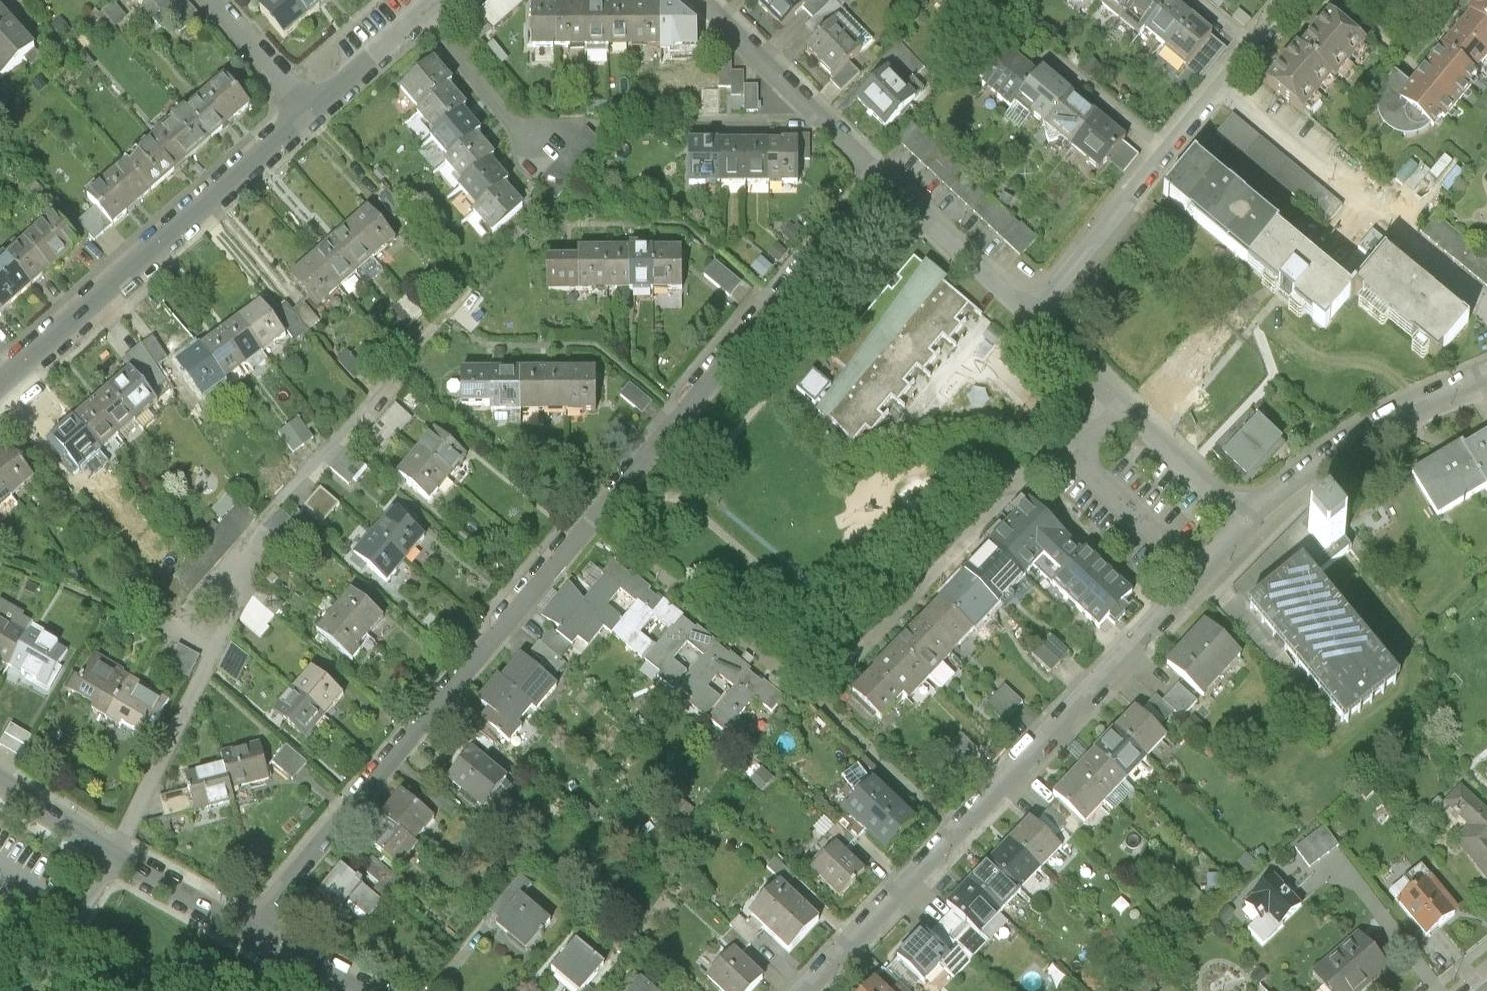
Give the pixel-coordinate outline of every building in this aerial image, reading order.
[(187,0),(137,0),(158,24),(168,15),(182,32),(201,16),(187,0)] [(325,2),(324,0),(272,0),(260,10),(285,38),(320,8),(319,7),(325,2)] [(477,12),(492,30),(526,0),(491,0),(477,12)] [(795,21),(814,3),(817,0),(774,0),(795,21)] [(814,3),(825,13),(838,0),(817,0),(814,3)] [(817,21),(826,31),(856,3),(853,0),(838,0),(825,13),(817,21)] [(1131,16),(1136,10),(1144,0),(1111,0),(1131,16)] [(1156,27),(1179,0),(1144,0),(1136,10),(1156,27)] [(1177,44),(1203,14),(1186,0),(1179,0),(1156,27),(1177,44)] [(532,44),(558,44),(558,3),(532,3),(532,44)] [(558,44),(584,44),(584,3),(558,3),(558,44)] [(584,44),(610,44),(610,3),(584,3),(584,44)] [(610,44),(635,44),(635,3),(610,3),(610,44)] [(661,3),(635,3),(635,44),(661,44),(661,3)] [(1340,3),(1310,38),(1343,67),(1345,69),(1376,34),(1340,3)] [(1466,20),(1486,37),(1486,8),(1481,3),(1466,20)] [(13,21),(0,7),(0,32),(13,21)] [(1223,31),(1203,14),(1177,44),(1197,61),(1223,31)] [(818,44),(844,72),(859,58),(872,44),(845,17),(818,44)] [(1486,61),(1486,37),(1466,20),(1452,38),(1485,64),(1486,61)] [(13,21),(0,32),(0,67),(7,75),(38,48),(13,21)] [(1238,43),(1223,31),(1197,61),(1213,74),(1238,43)] [(1309,37),(1278,73),(1312,103),(1343,67),(1310,38),(1309,37)] [(1485,64),(1452,38),(1421,76),(1408,91),(1441,118),(1443,119),(1452,109),(1455,111),(1482,79),(1480,77),(1486,68),(1486,66),(1485,64)] [(1022,103),(1029,95),(1049,71),(1023,49),(996,81),(1022,103)] [(1113,62),(1100,51),(1095,57),(1085,49),(1079,56),(1102,75),(1113,62)] [(869,68),(859,58),(844,72),(841,75),(851,85),(869,68)] [(453,80),(434,59),(400,89),(419,111),(448,85),(453,80)] [(732,59),(719,60),(719,88),(731,88),(732,96),(744,96),(745,112),(759,111),(758,87),(745,87),(744,73),(732,73),(732,59)] [(1438,121),(1441,118),(1408,91),(1421,76),(1405,63),(1394,77),(1391,81),(1389,87),(1388,91),(1388,96),(1388,101),(1389,106),(1391,111),(1393,115),(1396,119),(1400,121),(1404,124),(1409,127),(1414,128),(1420,128),(1426,127),(1432,125),(1438,121)] [(1029,95),(1056,119),(1082,88),(1054,65),(1049,71),(1029,95)] [(900,66),(871,95),(898,122),(928,93),(900,66)] [(226,79),(204,98),(230,127),(252,108),(226,79)] [(466,106),(448,85),(419,111),(416,113),(434,134),(462,110),(466,106)] [(1056,119),(1084,142),(1109,112),(1082,88),(1056,119)] [(212,142),(230,127),(204,98),(187,113),(212,142)] [(1355,199),(1243,109),(1227,128),(1339,218),(1355,199)] [(481,131),(462,110),(434,134),(430,137),(449,158),(476,135),(481,131)] [(1137,135),(1109,112),(1084,142),(1111,166),(1120,155),(1134,138),(1137,135)] [(187,113),(158,139),(183,168),(212,142),(187,113)] [(924,117),(908,133),(1033,251),(1049,234),(924,117)] [(495,156),(476,135),(449,158),(444,163),(463,184),(491,160),(495,156)] [(801,135),(802,160),(815,160),(815,142),(810,142),(810,135),(801,135)] [(1150,151),(1134,138),(1120,155),(1135,168),(1150,151)] [(158,139),(127,165),(153,194),(183,168),(158,139)] [(717,183),(717,140),(691,140),(691,183),(717,183)] [(744,183),(744,140),(717,140),(717,183),(744,183)] [(771,183),(770,140),(744,140),(744,183),(771,183)] [(770,140),(771,183),(797,182),(797,140),(770,140)] [(1174,188),(1255,255),(1285,219),(1204,152),(1174,188)] [(509,181),(491,160),(463,184),(458,189),(476,210),(504,186),(509,181)] [(127,165),(108,183),(133,211),(153,194),(127,165)] [(113,229),(133,211),(108,183),(88,200),(96,210),(113,229)] [(523,207),(504,186),(476,210),(473,213),(492,235),(523,207)] [(394,218),(403,210),(388,192),(379,200),(394,218)] [(1445,207),(1431,224),(1486,271),(1486,241),(1445,207)] [(55,218),(80,246),(90,237),(79,225),(65,209),(55,218)] [(367,209),(348,226),(375,257),(395,240),(367,209)] [(96,210),(79,225),(90,237),(96,244),(113,229),(96,210)] [(55,217),(22,245),(48,274),(80,246),(55,218),(55,217)] [(1365,284),(1285,219),(1255,255),(1337,321),(1366,285),(1365,284)] [(356,274),(375,257),(348,226),(329,243),(356,274)] [(329,243),(309,260),(337,291),(356,274),(329,243)] [(22,245),(4,261),(29,290),(48,274),(22,245)] [(684,245),(658,246),(659,289),(684,289),(684,245)] [(549,289),(608,290),(608,246),(582,247),(582,256),(549,256),(549,289)] [(633,246),(608,246),(608,290),(633,290),(633,246)] [(658,246),(633,246),(633,290),(659,289),(658,246)] [(1397,246),(1365,284),(1366,285),(1449,353),(1481,315),(1397,246)] [(318,308),(337,291),(309,260),(290,278),(318,308)] [(0,265),(0,316),(29,290),(4,261),(0,265)] [(924,269),(915,261),(900,280),(904,284),(899,290),(894,296),(890,292),(833,360),(848,373),(813,415),(829,429),(832,426),(855,445),(868,429),(874,434),(884,421),(878,416),(894,398),(900,404),(911,391),(904,386),(919,369),(925,374),(937,360),(930,354),(944,338),(951,343),(963,329),(957,324),(970,309),(943,286),(947,281),(927,265),(924,269)] [(740,284),(715,263),(704,276),(729,298),(740,284)] [(762,263),(754,273),(763,281),(772,271),(762,263)] [(396,304),(413,323),(424,313),(407,295),(396,304)] [(259,303),(239,319),(263,351),(284,336),(259,303)] [(273,314),(296,341),(309,331),(293,312),(286,303),(273,314)] [(304,303),(293,312),(309,331),(320,322),(304,303)] [(243,367),(263,351),(239,319),(218,334),(243,367)] [(218,334),(198,349),(223,382),(243,367),(218,334)] [(154,337),(142,345),(157,368),(168,360),(154,337)] [(124,360),(133,369),(160,401),(172,391),(157,368),(142,345),(124,360)] [(202,397),(223,382),(198,349),(178,365),(202,397)] [(366,371),(347,351),(334,364),(352,383),(366,371)] [(133,369),(108,390),(135,422),(160,401),(133,369)] [(596,370),(570,371),(570,413),(596,412),(596,370)] [(493,413),(518,413),(518,371),(463,372),(463,406),(492,405),(493,413)] [(518,413),(544,413),(544,371),(518,371),(518,413)] [(544,413),(570,413),(570,371),(544,371),(544,413)] [(806,388),(821,400),(835,384),(821,371),(806,388)] [(630,385),(620,397),(643,416),(653,404),(630,385)] [(117,437),(135,422),(108,390),(90,406),(117,437)] [(413,419),(396,404),(364,439),(381,454),(413,419)] [(90,406),(71,421),(98,453),(117,437),(90,406)] [(1261,406),(1223,445),(1257,478),(1295,438),(1261,406)] [(314,439),(299,418),(278,434),(293,454),(314,439)] [(80,469),(98,453),(71,421),(53,437),(80,469)] [(436,431),(417,453),(448,479),(467,458),(436,431)] [(1475,444),(1486,464),(1486,437),(1475,444)] [(1486,489),(1486,464),(1475,444),(1473,441),(1424,471),(1449,512),(1486,489)] [(0,454),(0,478),(15,496),(34,480),(7,448),(0,454)] [(375,474),(347,450),(331,469),(349,485),(353,480),(363,488),(375,474)] [(429,501),(448,479),(417,453),(410,461),(398,475),(429,501)] [(15,496),(0,478),(0,508),(15,496)] [(1000,536),(1002,538),(1035,570),(1040,564),(1083,606),(1114,573),(1037,498),(1000,536)] [(1408,674),(1327,574),(1365,544),(1329,499),(1248,583),(1258,596),(1256,597),(1353,718),(1408,674)] [(145,610),(162,625),(259,518),(242,503),(145,610)] [(394,515),(375,536),(405,563),(424,541),(394,515)] [(386,584),(405,563),(375,536),(356,558),(386,584)] [(1002,538),(979,563),(1011,594),(1035,570),(1002,538)] [(581,579),(554,613),(570,621),(567,625),(583,639),(589,632),(599,640),(615,621),(623,628),(635,614),(618,601),(633,584),(649,598),(661,583),(642,568),(640,570),(626,558),(595,595),(581,579)] [(988,619),(1011,594),(979,563),(955,588),(988,619)] [(1138,597),(1114,573),(1083,606),(1107,628),(1138,597)] [(694,611),(661,583),(649,598),(635,614),(623,628),(657,656),(668,642),(651,628),(665,611),(682,625),(693,613),(694,611)] [(253,598),(241,622),(260,640),(269,630),(265,626),(284,606),(263,587),(253,598)] [(964,644),(988,619),(955,588),(931,612),(964,644)] [(351,592),(334,613),(365,639),(382,619),(351,592)] [(940,668),(964,644),(931,612),(908,637),(940,668)] [(357,649),(365,639),(334,613),(317,633),(352,662),(361,652),(357,649)] [(707,624),(693,613),(682,625),(668,642),(657,656),(674,670),(692,648),(709,662),(727,640),(729,638),(709,622),(707,624)] [(1251,651),(1214,617),(1177,657),(1214,691),(1251,651)] [(10,666),(16,654),(27,635),(0,620),(0,661),(10,666)] [(563,622),(551,636),(578,658),(589,644),(583,639),(567,625),(563,622)] [(33,624),(27,635),(16,654),(51,673),(67,643),(33,624)] [(1061,630),(1042,648),(1061,667),(1079,648),(1061,630)] [(550,635),(534,653),(562,676),(578,658),(551,636),(550,635)] [(916,693),(940,668),(908,637),(884,662),(912,689),(916,693)] [(741,651),(727,640),(709,662),(689,686),(706,701),(731,670),(747,683),(760,667),(762,664),(743,649),(741,651)] [(241,679),(256,655),(235,642),(220,666),(241,679)] [(192,653),(179,646),(167,667),(180,674),(192,653)] [(562,676),(534,653),(514,677),(544,702),(547,705),(568,681),(562,676)] [(94,711),(107,718),(129,678),(122,674),(124,671),(98,655),(74,695),(96,708),(94,711)] [(889,713),(912,689),(884,662),(861,686),(889,713)] [(775,679),(760,667),(747,683),(720,714),(743,733),(756,718),(751,714),(768,692),(785,706),(796,692),(777,676),(775,679)] [(313,668),(294,690),(326,718),(346,696),(313,668)] [(528,720),(544,702),(514,677),(510,673),(491,695),(503,705),(495,714),(497,716),(521,736),(531,723),(528,720)] [(119,726),(122,721),(147,736),(168,701),(129,678),(107,718),(119,726)] [(1034,697),(1015,680),(995,701),(1014,719),(1034,697)] [(1189,680),(1173,696),(1186,708),(1192,714),(1208,698),(1189,680)] [(307,740),(326,718),(294,690),(275,713),(307,740)] [(1167,690),(1150,707),(1169,725),(1186,708),(1173,696),(1167,690)] [(1145,702),(1125,723),(1156,754),(1177,733),(1169,725),(1150,707),(1145,702)] [(497,716),(491,724),(514,744),(521,736),(497,716)] [(26,755),(37,732),(5,717),(0,728),(7,731),(1,744),(26,755)] [(1125,723),(1104,744),(1136,775),(1156,754),(1125,723)] [(988,745),(971,728),(952,748),(970,765),(988,745)] [(492,803),(517,771),(479,740),(453,772),(492,803)] [(1104,744),(1084,765),(1115,796),(1136,775),(1104,744)] [(222,755),(224,766),(231,790),(269,780),(260,745),(222,755)] [(307,767),(286,749),(272,764),(293,783),(307,767)] [(786,773),(773,762),(762,774),(775,786),(786,773)] [(1095,817),(1115,796),(1084,765),(1063,787),(1070,793),(1095,817)] [(224,766),(187,775),(190,790),(196,812),(234,802),(231,790),(224,766)] [(925,813),(884,774),(853,805),(857,809),(875,827),(894,845),(925,813)] [(442,813),(409,784),(388,808),(392,811),(422,837),(442,813)] [(1459,789),(1444,805),(1470,829),(1454,844),(1486,885),(1486,814),(1459,789)] [(196,812),(190,790),(158,799),(164,820),(196,812)] [(1070,793),(1047,818),(1073,843),(1096,819),(1095,817),(1070,793)] [(854,848),(875,827),(857,809),(836,831),(846,840),(854,848)] [(426,840),(422,837),(392,811),(372,834),(407,863),(426,840)] [(1041,813),(1020,834),(1052,865),(1073,843),(1047,818),(1041,813)] [(1350,842),(1335,822),(1306,843),(1321,863),(1350,842)] [(1031,886),(1052,865),(1020,834),(1000,855),(1031,886)] [(854,848),(846,840),(821,866),(850,893),(875,868),(854,848)] [(777,862),(798,882),(807,872),(786,853),(777,862)] [(1000,855),(979,877),(1011,907),(1031,886),(1000,855)] [(392,896),(348,859),(321,891),(343,909),(356,894),(378,912),(392,896)] [(531,893),(543,879),(533,871),(501,908),(511,917),(531,893)] [(1311,901),(1285,872),(1257,898),(1273,915),(1262,925),(1274,938),(1291,922),(1289,920),(1311,901)] [(990,929),(1011,907),(979,877),(958,898),(965,904),(990,929)] [(1446,898),(1428,877),(1397,903),(1425,937),(1452,915),(1441,902),(1446,898)] [(774,922),(800,947),(829,917),(791,880),(762,910),(765,913),(774,922)] [(562,919),(531,893),(511,917),(506,923),(537,949),(562,919)] [(939,931),(959,951),(951,960),(965,973),(999,937),(990,929),(965,904),(939,931)] [(733,936),(744,947),(750,953),(771,931),(768,929),(774,922),(765,913),(758,920),(751,912),(742,922),(744,924),(733,936)] [(939,931),(931,924),(905,952),(933,979),(951,960),(959,951),(939,931)] [(1369,929),(1323,968),(1335,981),(1343,990),(1368,990),(1400,964),(1369,929)] [(614,960),(585,936),(561,966),(590,990),(598,980),(614,960)] [(774,976),(750,953),(744,947),(717,975),(734,990),(759,990),(774,976)] [(650,974),(635,990),(669,990),(650,974)] [(882,975),(868,990),(922,990),(908,979),(898,990),(882,975)] [(598,980),(590,990),(589,990),(611,990),(598,980)] [(1335,981),(1322,990),(1343,990),(1335,981)]
